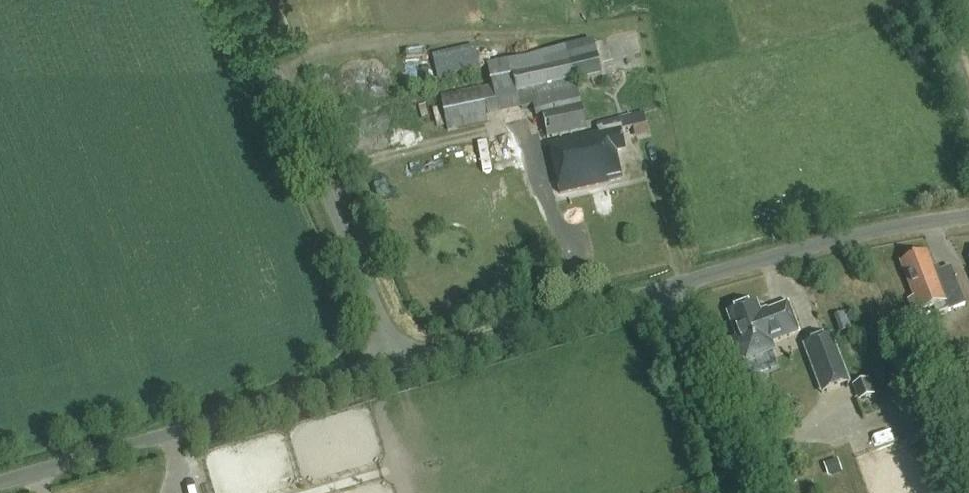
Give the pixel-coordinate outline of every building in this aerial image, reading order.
[(519,110),(533,107),(535,118),(542,116),(547,138),(587,130),(576,81),(601,76),(593,40),(507,60),(519,110)] [(482,89),(442,97),(449,131),(489,122),(488,117),(482,89)] [(596,122),(598,134),(647,124),(644,111),(596,122)] [(617,152),(626,150),(622,130),(598,135),(597,131),(548,142),(560,196),(610,184),(609,183),(623,180),(622,176),(622,175),(617,152)] [(915,317),(936,309),(938,314),(964,304),(950,267),(940,271),(938,266),(932,268),(927,254),(901,264),(914,298),(908,300),(915,317)] [(728,316),(736,335),(731,338),(741,364),(776,351),(773,343),(799,333),(788,306),(760,316),(756,305),(728,316)] [(851,383),(832,334),(803,345),(821,394),(851,383)] [(869,379),(853,385),(859,401),(875,395),(869,379)]
